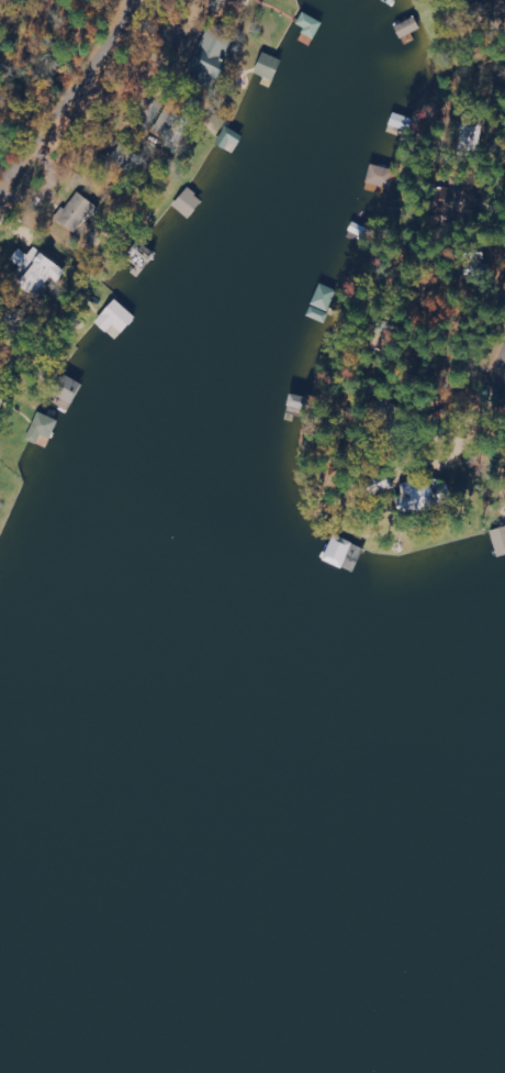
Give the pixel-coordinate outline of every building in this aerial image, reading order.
[(298,27),(317,37),(323,24),(305,15),(298,27)] [(238,44),(211,32),(191,75),(218,88),(238,44)] [(284,61),(265,53),(257,73),(275,81),(284,61)] [(369,185),(392,189),(396,170),(372,166),(369,185)] [(447,207),(459,218),(480,196),(466,183),(461,189),(453,181),(443,192),(453,202),(447,207)] [(58,222),(81,235),(97,205),(75,192),(58,222)] [(68,272),(36,248),(30,257),(20,250),(13,260),(22,267),(17,273),(27,280),(22,287),(37,297),(52,277),(60,283),(68,272)] [(108,334),(115,326),(123,334),(137,318),(117,301),(97,323),(108,334)] [(42,436),(53,440),(60,421),(39,413),(27,441),(38,445),(42,436)] [(499,558),(504,556),(504,529),(492,532),(499,558)]
